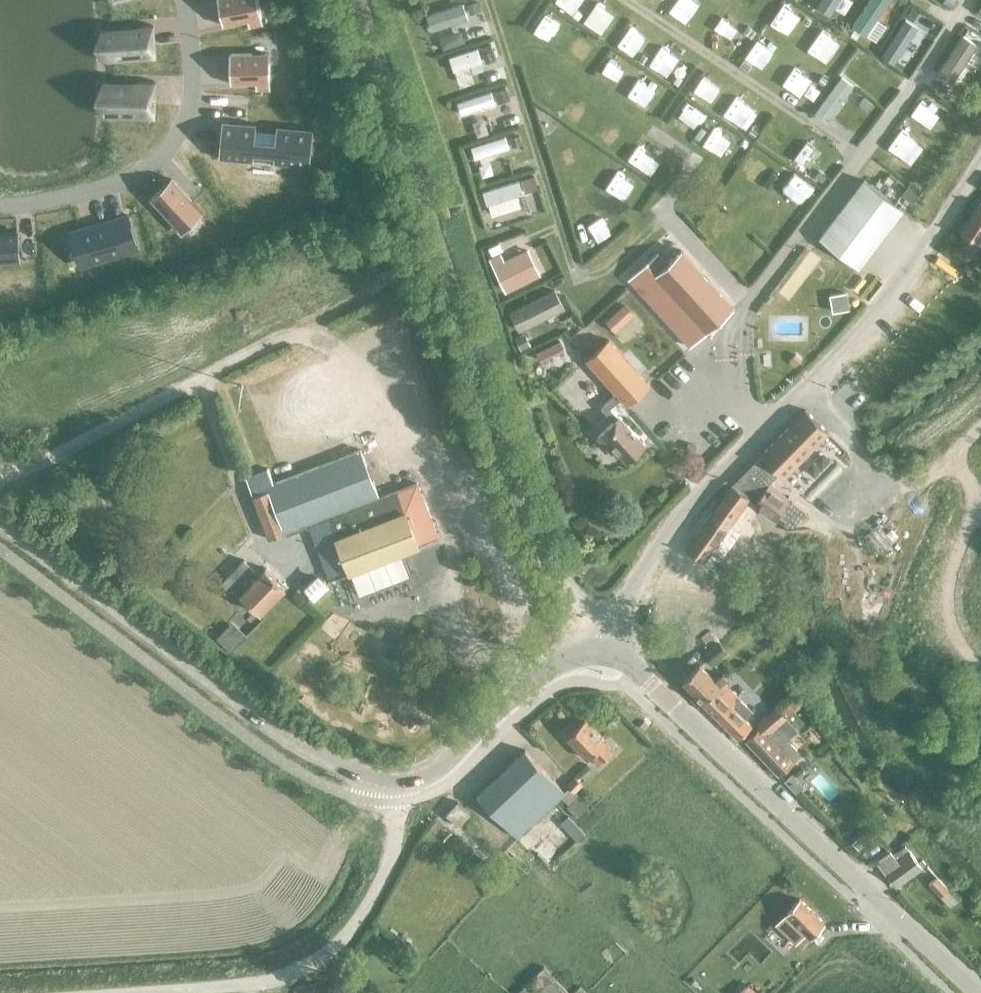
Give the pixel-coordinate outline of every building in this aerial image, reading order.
[(222,26),(246,21),(248,29),(262,26),(257,0),(217,0),(222,26)] [(152,28),(107,30),(108,60),(153,58),(152,28)] [(268,53),(229,54),(230,84),(254,83),(255,92),(269,91),(268,53)] [(154,83),(109,83),(108,117),(153,117),(154,83)] [(221,122),(218,159),(252,162),(252,158),(273,160),(273,164),(309,167),(312,130),(276,127),(276,130),(255,129),(255,125),(221,122)] [(863,180),(819,238),(858,268),(902,210),(863,180)] [(170,182),(150,201),(169,221),(170,223),(171,222),(171,221),(177,216),(187,226),(196,218),(197,218),(200,214),(170,182)] [(961,234),(977,245),(980,239),(980,204),(961,234)] [(126,215),(77,229),(87,263),(136,248),(126,215)] [(0,234),(0,262),(20,261),(18,233),(0,234)] [(690,349),(733,310),(679,252),(666,264),(656,254),(627,281),(690,349)] [(533,277),(522,255),(503,264),(500,257),(490,263),(505,292),(533,277)] [(554,290),(508,312),(518,332),(563,310),(554,290)] [(844,291),(829,293),(832,309),(846,307),(844,291)] [(623,304),(604,321),(614,333),(615,332),(633,315),(623,304)] [(523,335),(514,339),(519,351),(528,347),(523,335)] [(559,341),(535,353),(539,361),(563,350),(559,341)] [(608,342),(585,362),(615,394),(620,400),(625,406),(648,386),(608,342)] [(795,354),(788,362),(794,367),(801,360),(795,354)] [(614,422),(595,439),(610,455),(614,452),(625,464),(644,446),(618,418),(610,409),(620,400),(615,394),(601,407),(614,422)] [(805,410),(760,455),(764,459),(779,474),(783,478),(828,433),(805,410)] [(715,420),(683,448),(691,456),(723,430),(715,420)] [(245,477),(252,496),(267,490),(283,533),(284,536),(309,527),(377,499),(359,451),(273,484),(267,468),(245,477)] [(764,459),(735,488),(748,499),(754,503),(767,486),(779,474),(764,459)] [(377,499),(309,527),(329,579),(349,571),(358,593),(409,574),(400,552),(436,538),(416,485),(377,499)] [(731,485),(684,550),(701,563),(748,499),(735,488),(731,485)] [(754,503),(753,505),(773,520),(775,517),(791,529),(803,513),(787,501),(769,487),(767,486),(754,503)] [(267,490),(252,496),(268,539),(269,538),(283,533),(267,490)] [(876,526),(862,537),(877,555),(892,543),(876,526)] [(246,601),(259,613),(284,587),(265,568),(258,575),(243,560),(221,583),(242,604),(246,601)] [(317,576),(302,591),(313,603),(329,588),(317,576)] [(692,617),(682,621),(686,632),(697,628),(692,617)] [(700,639),(696,642),(700,646),(704,643),(709,650),(725,637),(719,630),(712,636),(708,631),(700,639)] [(728,653),(719,643),(705,654),(714,664),(728,653)] [(796,668),(791,661),(784,665),(788,673),(796,668)] [(702,703),(724,683),(726,680),(722,675),(714,682),(699,666),(681,683),(701,703),(702,703)] [(752,713),(724,683),(702,703),(736,739),(750,725),(745,720),(752,713)] [(792,699),(781,710),(788,717),(799,707),(792,699)] [(747,742),(778,775),(799,755),(774,728),(784,718),(775,708),(757,725),(760,729),(747,742)] [(596,764),(611,751),(603,742),(604,741),(584,719),(566,736),(586,758),(589,756),(596,764)] [(516,837),(560,796),(564,792),(563,791),(523,749),(476,795),(516,837)] [(573,792),(582,784),(573,776),(565,783),(568,786),(573,792)] [(564,792),(560,796),(567,804),(565,806),(573,814),(586,802),(577,793),(576,795),(573,792),(568,786),(563,791),(564,792)] [(457,827),(469,813),(456,802),(445,815),(457,827)] [(561,824),(576,840),(584,832),(570,816),(561,824)] [(863,831),(852,843),(858,849),(869,837),(863,831)] [(895,887),(925,863),(921,858),(917,862),(903,844),(891,854),(889,851),(875,863),(895,887)] [(940,896),(948,889),(936,877),(928,885),(940,896)] [(823,923),(798,898),(774,923),(794,943),(804,932),(809,937),(823,923)] [(544,966),(515,992),(569,992),(544,966)] [(585,992),(578,984),(569,992),(584,992),(585,992)]
